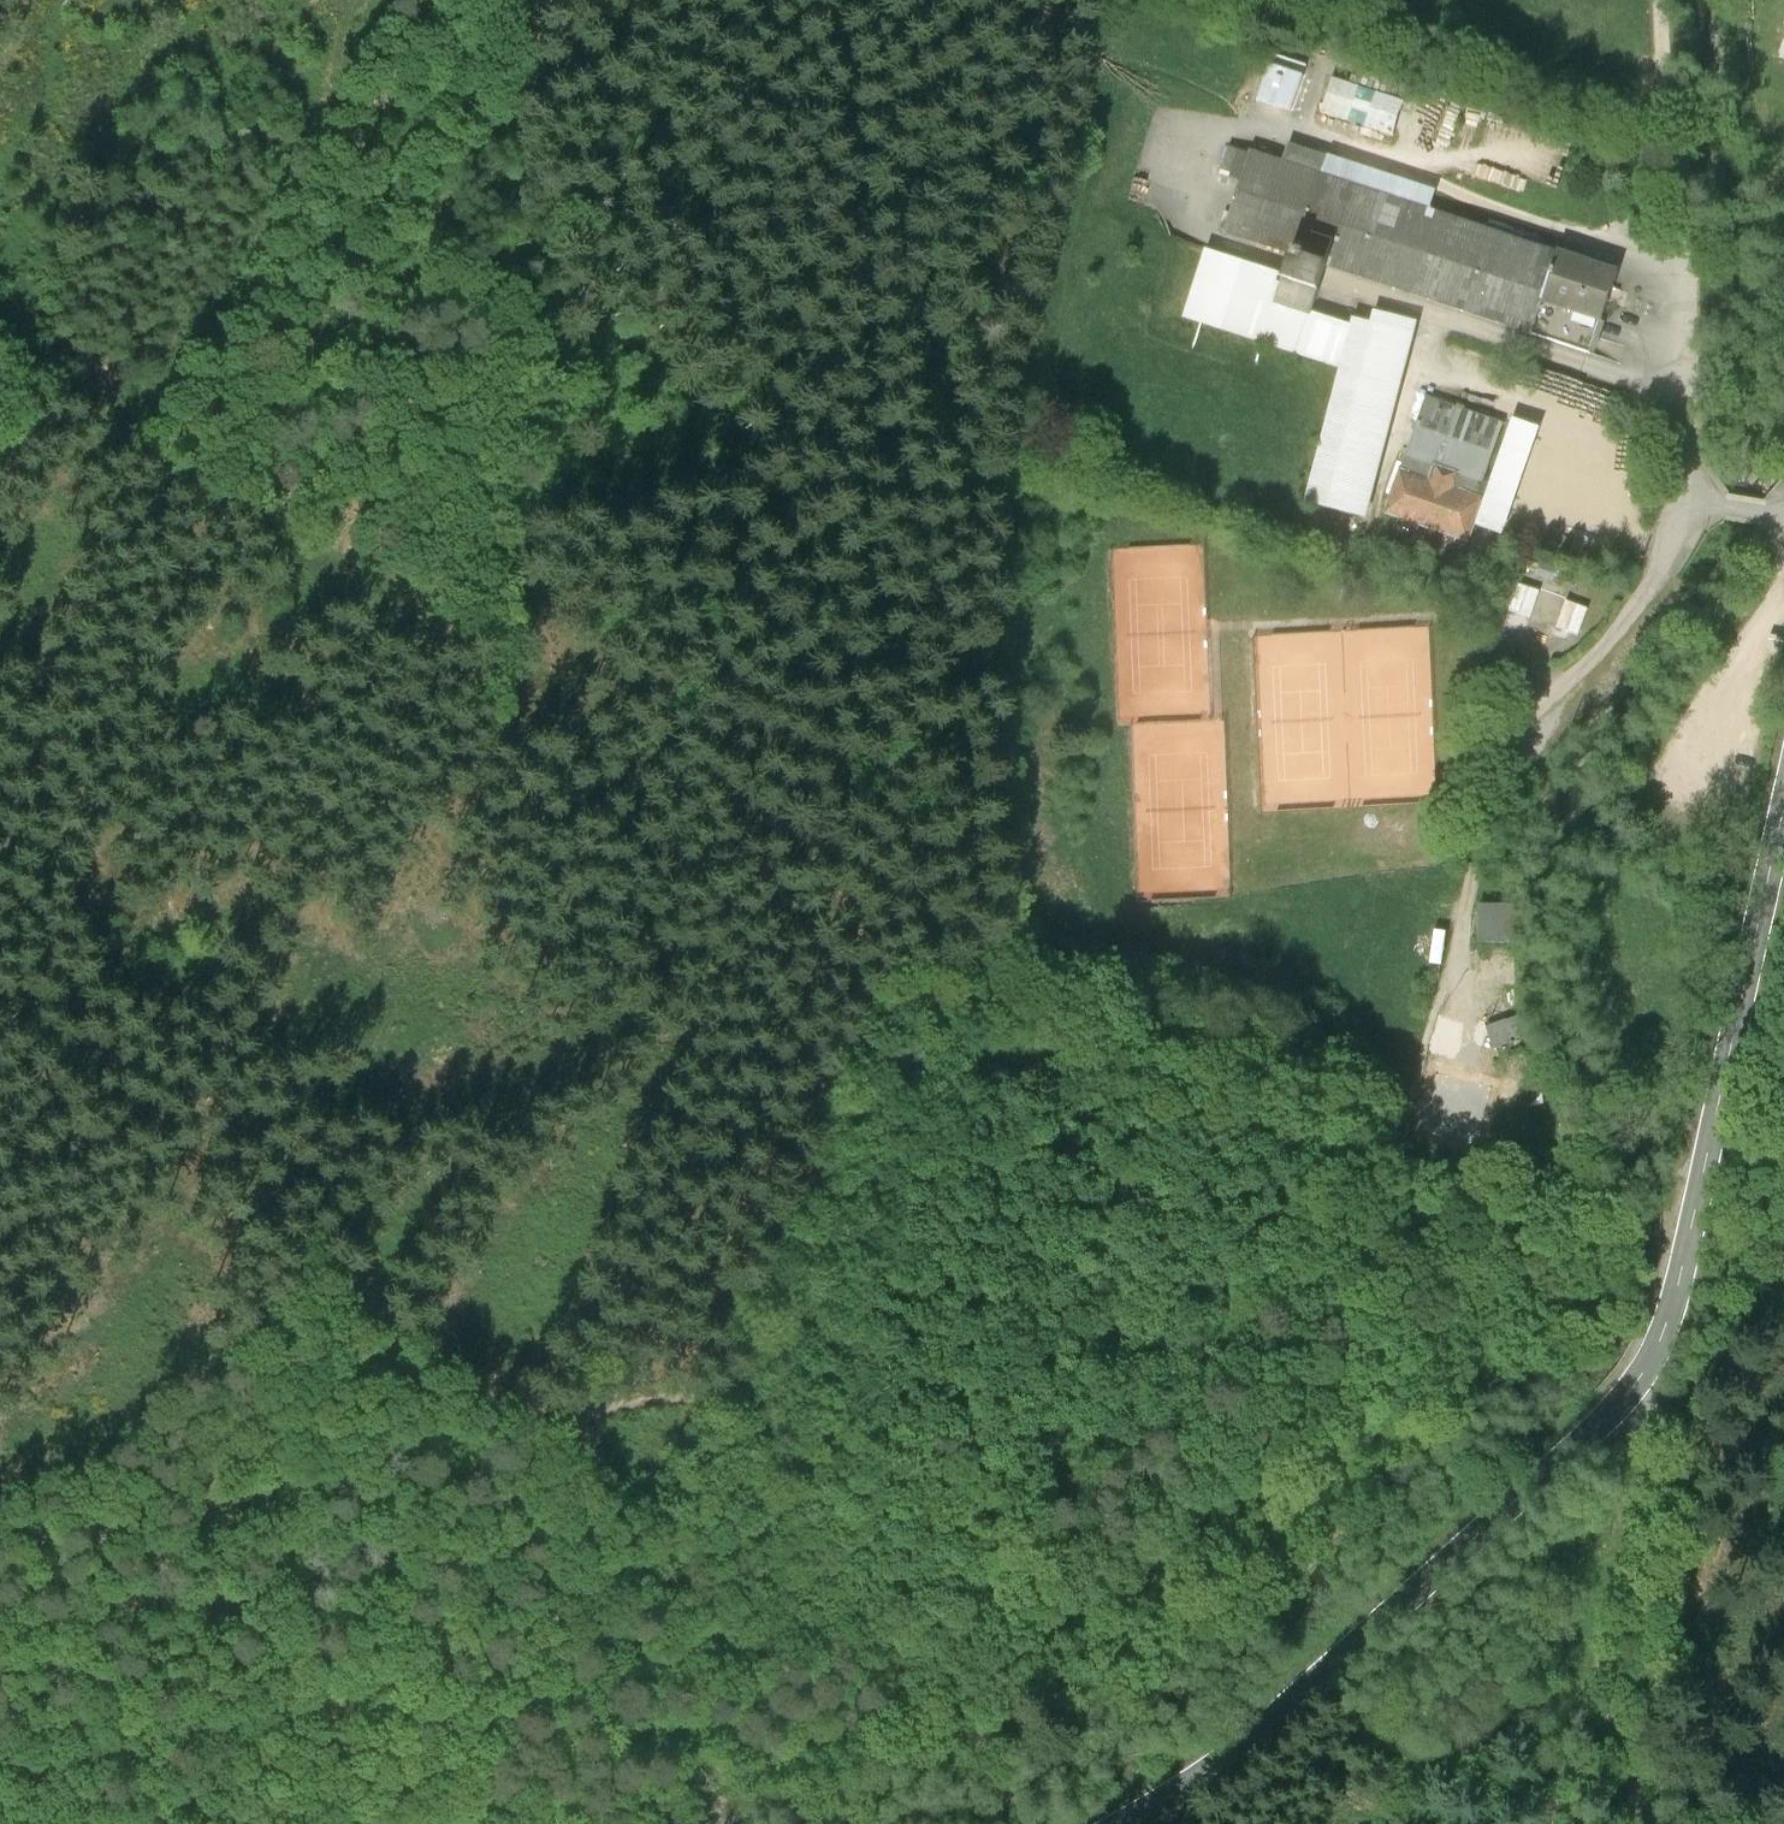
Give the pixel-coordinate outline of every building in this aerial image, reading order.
[(1255,100),(1292,113),(1309,64),(1272,51),(1255,100)] [(1245,178),(1227,237),(1289,257),(1323,268),(1530,334),(1541,302),(1556,254),(1321,178),(1328,157),(1289,144),(1285,158),(1254,149),(1254,151),(1232,144),(1223,171),(1245,178)] [(1283,274),(1206,249),(1184,318),(1344,369),(1302,499),(1358,517),(1420,326),(1375,312),(1371,325),(1355,319),(1353,326),(1309,312),(1308,315),(1274,304),(1283,274)] [(1616,273),(1556,254),(1541,302),(1601,321),(1616,273)] [(1289,257),(1283,274),(1274,304),(1308,315),(1309,312),(1323,268),(1289,257)] [(1430,396),(1403,472),(1430,482),(1435,467),(1459,475),(1455,489),(1485,499),(1511,425),(1430,396)] [(1511,425),(1485,499),(1476,526),(1502,535),(1539,428),(1513,419),(1511,425)] [(1403,472),(1388,516),(1469,544),(1476,526),(1485,499),(1455,489),(1459,475),(1435,467),(1430,482),(1403,472)] [(1583,597),(1520,577),(1511,607),(1538,615),(1573,627),(1583,597)] [(1505,905),(1479,906),(1479,943),(1506,943),(1505,905)] [(1514,1020),(1487,1029),(1494,1050),(1522,1040),(1514,1020)] [(1485,1088),(1435,1076),(1423,1125),(1473,1137),(1485,1088)]
